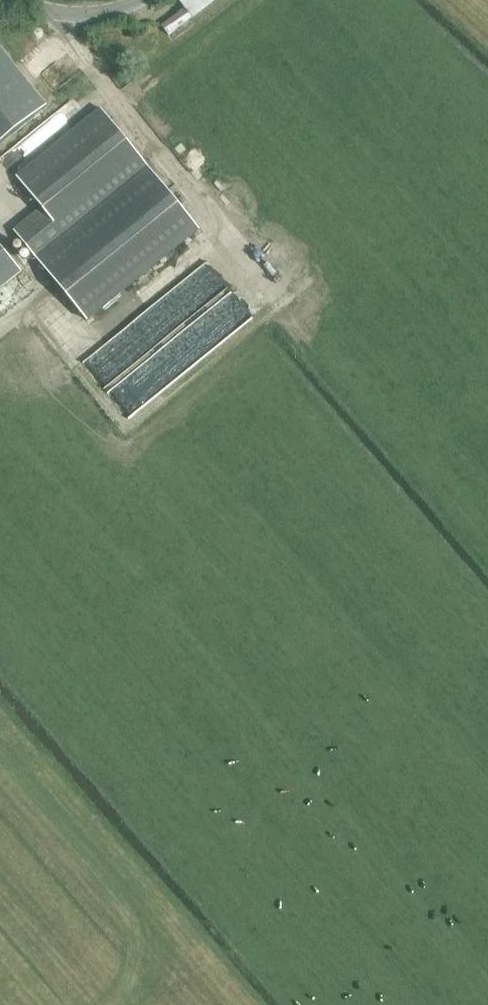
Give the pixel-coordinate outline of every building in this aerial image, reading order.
[(194,18),(217,0),(179,0),(194,18)] [(47,108),(14,68),(1,52),(0,51),(0,146),(47,108)] [(20,180),(10,188),(22,203),(32,196),(42,208),(14,231),(87,323),(200,231),(102,108),(16,176),(20,180)] [(23,273),(0,244),(0,292),(23,273)]
